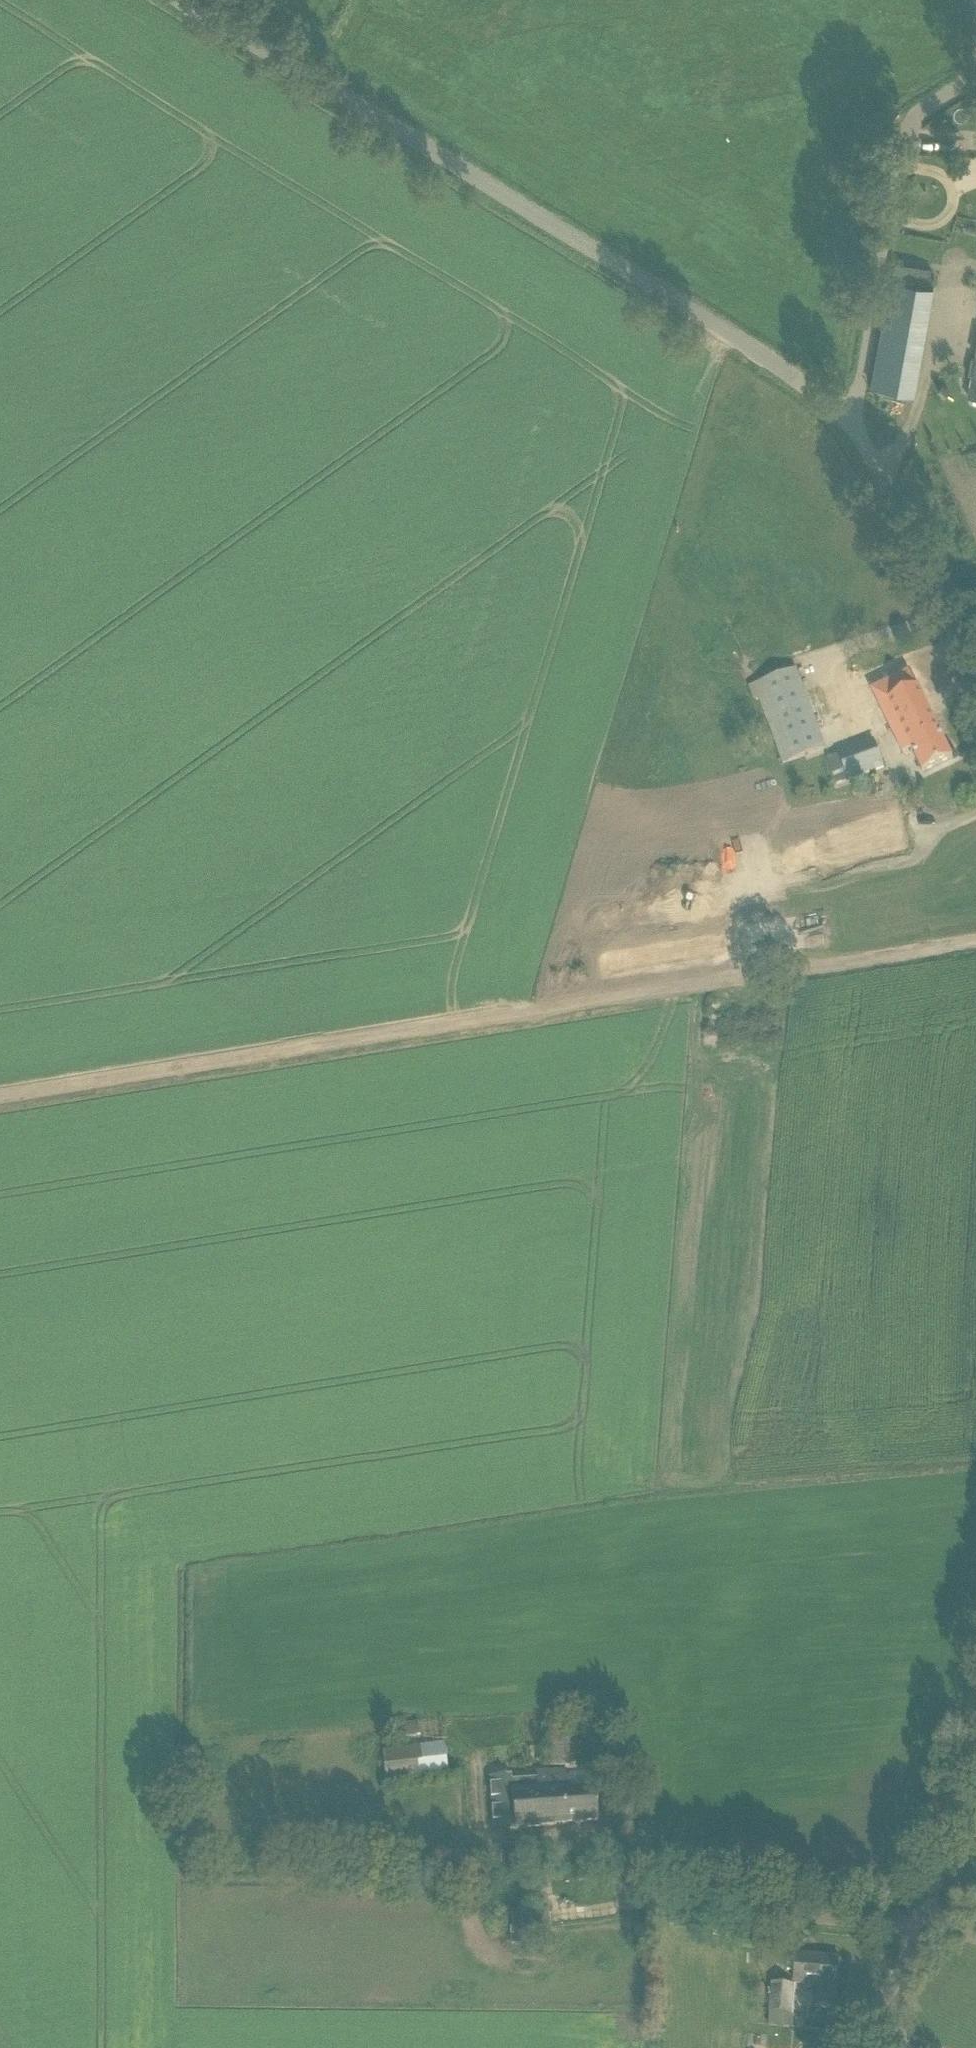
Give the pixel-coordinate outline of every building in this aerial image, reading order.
[(892,279),(872,387),(914,394),(934,287),(892,279)] [(975,398),(975,356),(968,397),(975,398)] [(758,682),(787,761),(825,747),(796,669),(758,682)] [(817,708),(841,702),(833,671),(809,677),(817,708)] [(918,686),(879,704),(903,753),(912,749),(923,772),(935,766),(953,757),(918,686)] [(839,758),(827,762),(835,785),(883,768),(873,738),(836,752),(839,758)] [(382,1750),(385,1785),(447,1778),(443,1742),(382,1750)] [(598,1821),(595,1788),(568,1790),(566,1770),(536,1773),(537,1788),(540,1826),(598,1821)] [(493,1830),(540,1826),(537,1788),(512,1789),(511,1774),(506,1775),(489,1776),(493,1830)] [(817,2007),(834,2008),(839,1960),(798,1956),(795,1982),(819,1984),(817,2007)] [(771,1984),(769,2011),(793,2013),(795,1986),(771,1984)]
